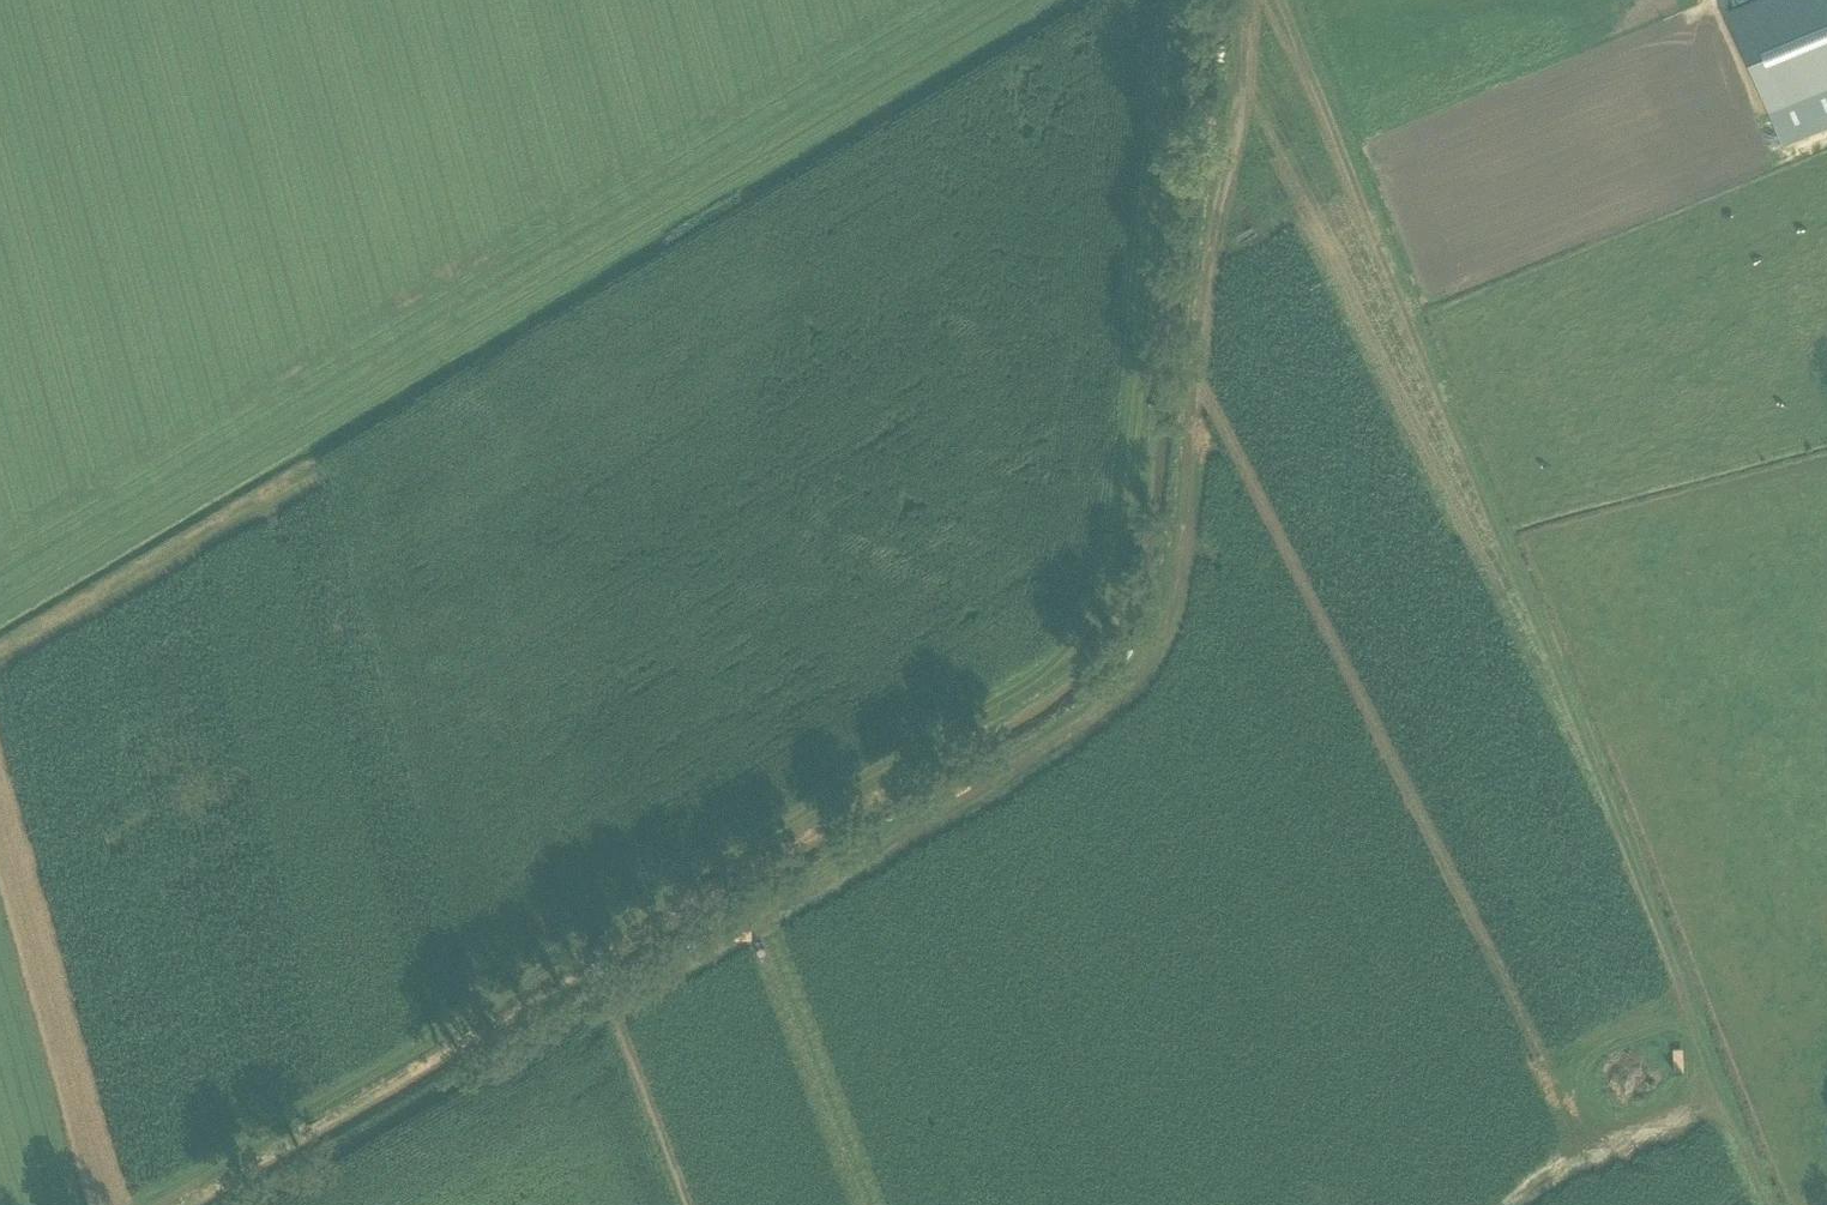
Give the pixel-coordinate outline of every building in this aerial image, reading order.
[(1728,9),(1769,109),(1826,86),(1826,0),(1749,0),(1728,9)]
